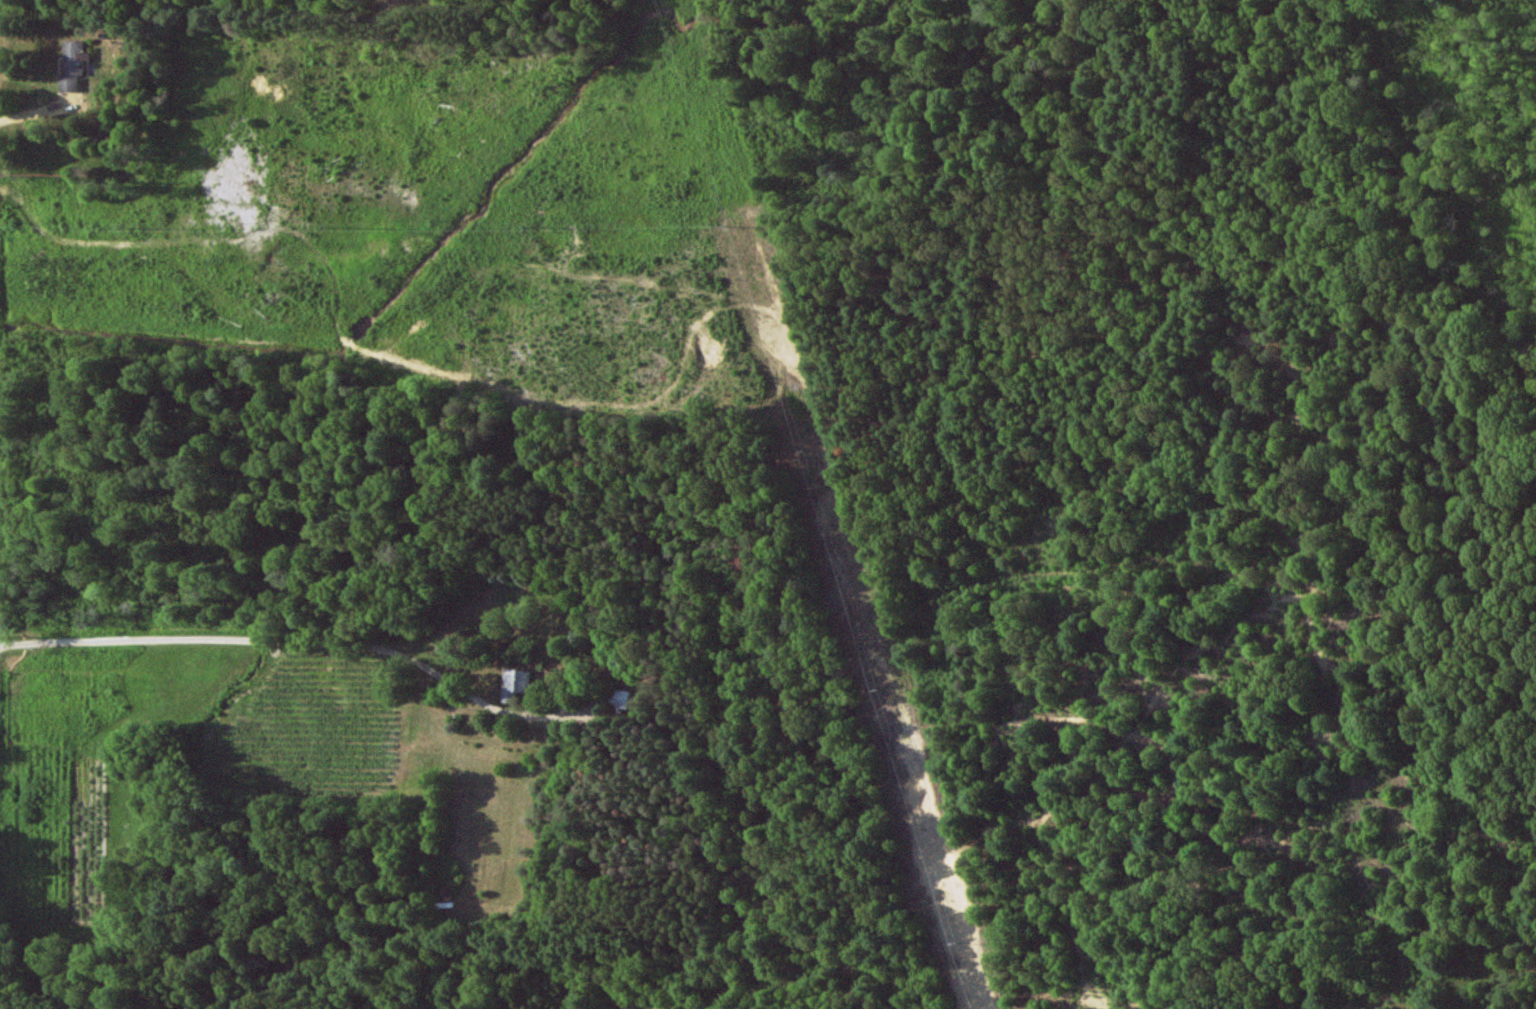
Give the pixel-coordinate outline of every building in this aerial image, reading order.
[(89,53),(83,53),(83,41),(64,41),(64,75),(59,75),(59,92),(78,92),(78,77),(89,77),(89,53)] [(517,703),(518,692),(530,692),(531,669),(506,669),(505,702),(517,703)] [(633,708),(634,691),(611,690),(610,707),(633,708)]
